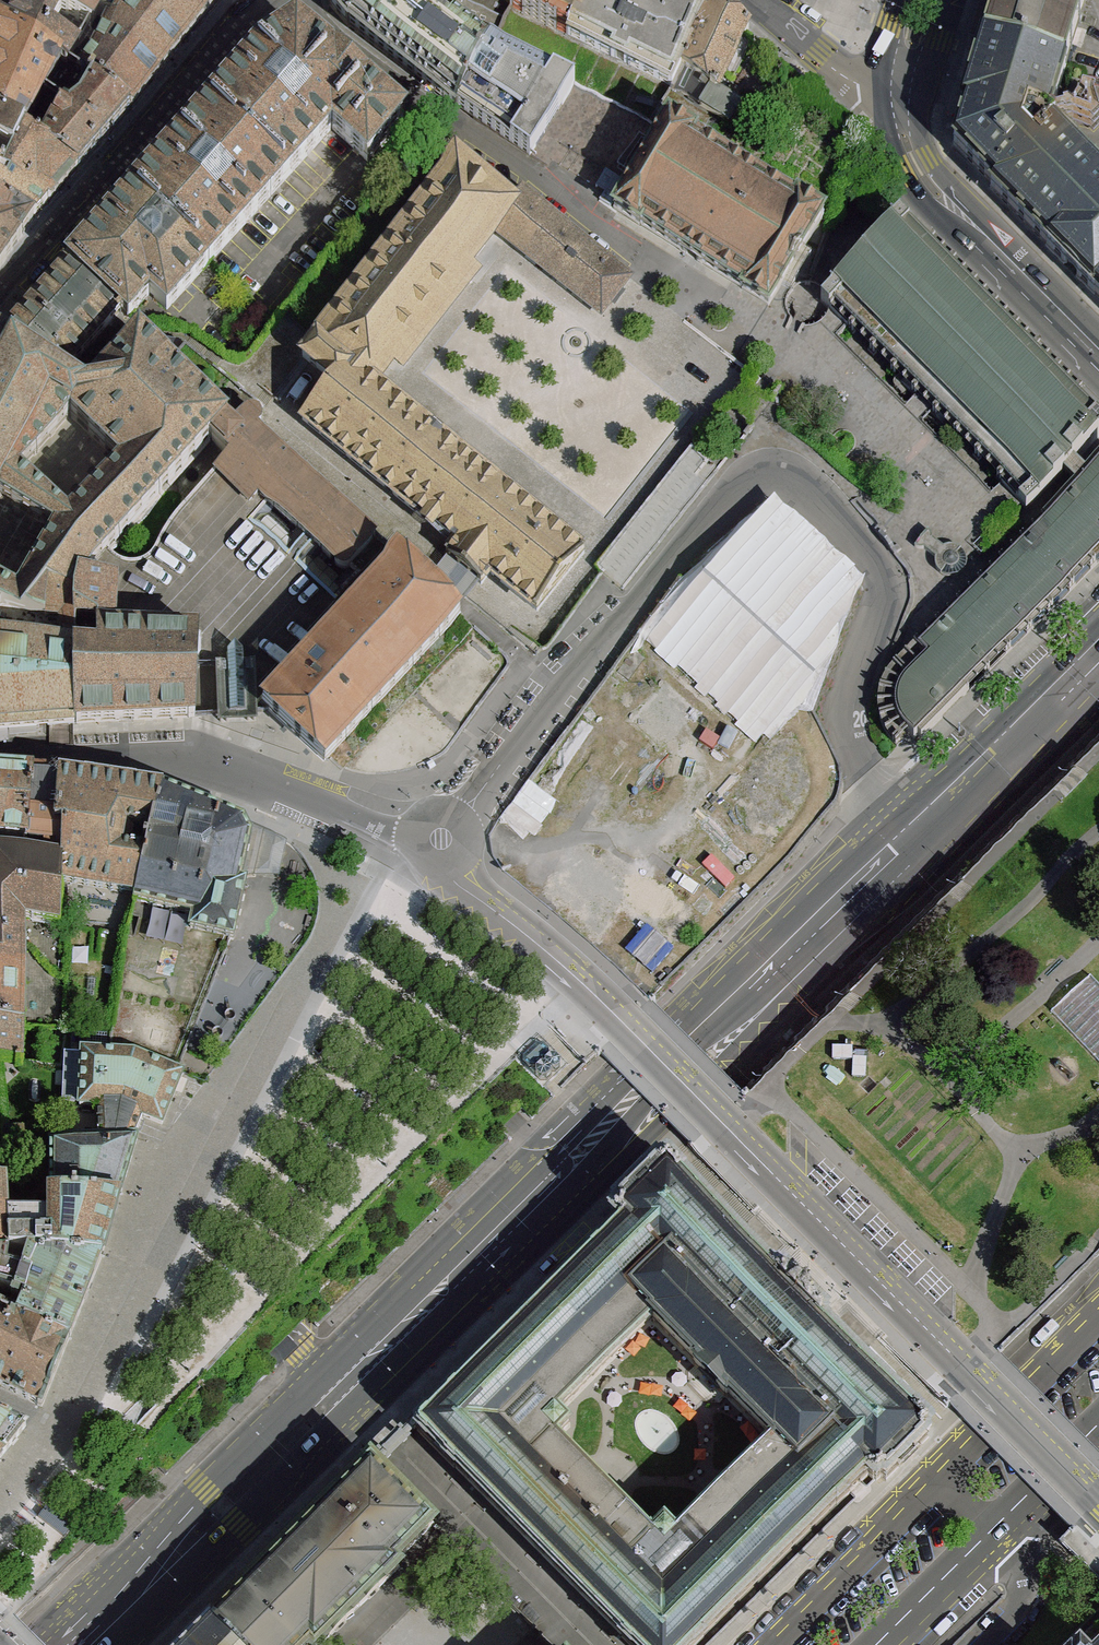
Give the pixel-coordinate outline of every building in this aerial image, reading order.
[(108,34),(92,30),(49,9),(31,0),(12,0),(8,9),(0,28),(0,31),(79,78),(94,60),(108,34)] [(49,9),(92,30),(108,34),(122,9),(101,3),(94,0),(31,0),(49,9)] [(123,5),(127,0),(102,0),(101,3),(122,9),(123,5)] [(219,0),(127,0),(123,5),(181,44),(201,22),(219,0)] [(330,7),(349,28),(413,75),(440,96),(458,109),(491,43),(457,19),(432,0),(338,0),(330,7)] [(457,19),(466,0),(432,0),(457,19)] [(504,18),(510,6),(512,3),(505,0),(468,0),(504,18)] [(568,34),(584,0),(514,0),(512,3),(510,6),(568,34)] [(568,34),(672,86),(674,87),(683,69),(692,51),(689,49),(707,18),(671,0),(584,0),(568,34)] [(987,33),(984,44),(1064,70),(1070,51),(1087,0),(998,0),(987,33)] [(94,60),(79,78),(92,87),(130,110),(142,95),(160,73),(181,44),(123,5),(122,9),(108,34),(94,60)] [(707,18),(689,49),(692,51),(683,69),(717,89),(743,43),(748,34),(735,22),(720,9),(715,5),(707,18)] [(504,18),(491,43),(571,85),(656,112),(672,86),(568,34),(510,6),(504,18)] [(79,78),(0,31),(0,73),(43,99),(39,106),(46,110),(53,114),(56,108),(62,112),(63,110),(69,113),(79,107),(92,87),(79,78)] [(332,128),(367,91),(296,33),(258,57),(244,73),(211,109),(287,178),(332,128)] [(458,109),(530,155),(571,85),(491,43),(458,109)] [(1048,123),(1062,77),(1064,70),(984,44),(967,94),(961,110),(965,112),(955,146),(994,186),(992,189),(1098,297),(1098,174),(1048,123)] [(740,104),(717,89),(683,69),(674,87),(673,90),(729,124),(740,104)] [(46,110),(39,106),(43,99),(0,73),(0,124),(23,138),(24,136),(30,139),(46,110)] [(62,112),(42,147),(41,149),(77,170),(95,149),(130,110),(92,87),(79,107),(69,113),(63,110),(62,112)] [(385,105),(367,91),(332,128),(368,160),(401,119),(385,105)] [(287,178),(211,109),(171,153),(135,192),(210,262),(287,178)] [(0,124),(0,172),(4,174),(23,138),(0,124)] [(3,182),(50,202),(63,186),(77,170),(41,149),(42,147),(30,139),(24,136),(23,138),(4,174),(3,182)] [(303,357),(335,381),(349,363),(375,384),(488,236),(494,228),(511,206),(455,163),(317,339),(303,357)] [(680,170),(665,178),(654,192),(640,213),(631,233),(681,264),(747,305),(774,278),(780,232),(680,170)] [(33,220),(41,211),(50,202),(3,182),(4,174),(0,172),(0,204),(33,220)] [(167,309),(210,262),(135,192),(99,232),(92,240),(72,262),(122,309),(128,317),(150,294),(167,309)] [(521,194),(511,206),(494,228),(601,315),(629,278),(521,194)] [(0,204),(0,267),(14,247),(21,238),(33,220),(0,204)] [(1098,437),(1098,415),(911,226),(907,230),(900,223),(882,241),(822,302),(964,445),(1027,509),(1063,472),(1076,460),(1098,437)] [(1,339),(59,380),(118,314),(122,309),(72,262),(68,267),(9,331),(1,339)] [(210,439),(229,419),(169,362),(141,336),(83,396),(59,380),(1,339),(0,338),(0,498),(54,531),(18,594),(0,585),(0,608),(44,620),(48,587),(76,592),(79,574),(86,575),(210,439)] [(141,336),(169,362),(184,346),(180,342),(141,336)] [(538,610),(585,554),(375,384),(349,363),(335,381),(303,421),(456,546),(448,556),(482,584),(491,574),(538,610)] [(234,427),(229,419),(210,439),(230,456),(216,473),(250,504),(260,494),(343,571),(377,537),(257,431),(261,423),(260,416),(254,412),(248,412),(234,427)] [(694,450),(602,568),(613,577),(627,588),(719,468),(712,464),(694,450)] [(1076,460),(1063,472),(1069,477),(1076,484),(1088,472),(1081,465),(1076,460)] [(1088,472),(1076,484),(1040,519),(1044,522),(918,647),(927,657),(905,677),(895,695),(894,710),(903,727),(915,739),(942,715),(1098,561),(1098,461),(1088,472)] [(843,593),(771,530),(693,590),(808,690),(843,593)] [(278,686),(263,702),(270,709),(325,761),(460,614),(396,555),(348,609),(278,686)] [(76,592),(76,650),(76,724),(133,721),(190,717),(195,717),(198,633),(112,628),(115,578),(86,575),(79,574),(76,592)] [(48,587),(44,620),(59,623),(66,650),(76,650),(76,592),(48,587)] [(66,650),(59,623),(44,620),(0,608),(0,645),(66,650)] [(227,665),(218,666),(220,716),(239,715),(256,714),(256,704),(254,664),(244,665),(244,652),(235,643),(227,652),(227,665)] [(76,650),(66,650),(0,645),(0,730),(76,724),(76,650)] [(673,676),(633,719),(665,750),(706,706),(673,676)] [(0,772),(0,840),(5,841),(27,843),(33,775),(19,774),(0,772)] [(54,776),(33,775),(27,843),(46,846),(48,860),(64,862),(65,827),(56,827),(62,776),(54,776)] [(71,777),(62,776),(56,827),(65,827),(64,862),(63,881),(118,892),(137,895),(148,852),(122,848),(126,828),(152,831),(163,791),(151,790),(71,777)] [(243,823),(163,791),(152,831),(148,852),(137,895),(135,904),(193,917),(190,930),(229,939),(234,940),(247,877),(242,877),(244,866),(251,838),(246,829),(243,823)] [(265,834),(246,829),(251,838),(244,866),(242,877),(247,877),(276,877),(283,844),(264,837),(265,834)] [(22,1030),(23,923),(59,928),(63,881),(64,862),(48,860),(5,855),(0,855),(0,1028),(22,1030)] [(22,1065),(22,1030),(0,1028),(0,1064),(22,1065)] [(550,1049),(543,1042),(537,1043),(529,1050),(523,1056),(523,1062),(529,1068),(536,1068),(536,1076),(541,1080),(548,1080),(550,1078),(552,1076),(551,1071),(556,1072),(561,1067),(561,1061),(557,1056),(549,1056),(550,1049)] [(184,1074),(175,1070),(137,1054),(108,1052),(83,1052),(80,1107),(98,1107),(121,1108),(142,1117),(162,1127),(175,1097),(184,1074)] [(121,1108),(98,1107),(98,1139),(135,1137),(142,1117),(121,1108)] [(130,1165),(138,1137),(135,1137),(98,1139),(51,1142),(51,1194),(120,1193),(130,1165)] [(667,1157),(648,1175),(622,1200),(619,1216),(412,1419),(639,1644),(695,1644),(874,1469),(885,1468),(929,1426),(805,1297),(798,1290),(667,1157)] [(120,1193),(51,1194),(51,1216),(6,1215),(7,1184),(0,1184),(0,1255),(20,1255),(29,1255),(103,1256),(116,1206),(120,1193)] [(103,1256),(29,1255),(24,1276),(15,1274),(20,1255),(0,1255),(0,1291),(14,1292),(27,1299),(18,1315),(70,1338),(85,1302),(103,1256)] [(4,1388),(42,1407),(70,1338),(18,1315),(0,1307),(0,1387),(4,1388)] [(3,1455),(9,1448),(27,1427),(0,1416),(0,1454),(3,1455)] [(234,1644),(309,1644),(310,1644),(311,1644),(319,1644),(355,1608),(398,1566),(393,1562),(432,1524),(370,1461),(286,1546),(210,1621),(234,1644)] [(210,1621),(185,1644),(234,1644),(210,1621)] [(1083,1639),(1089,1644),(1098,1644),(1098,1624),(1083,1639)]
